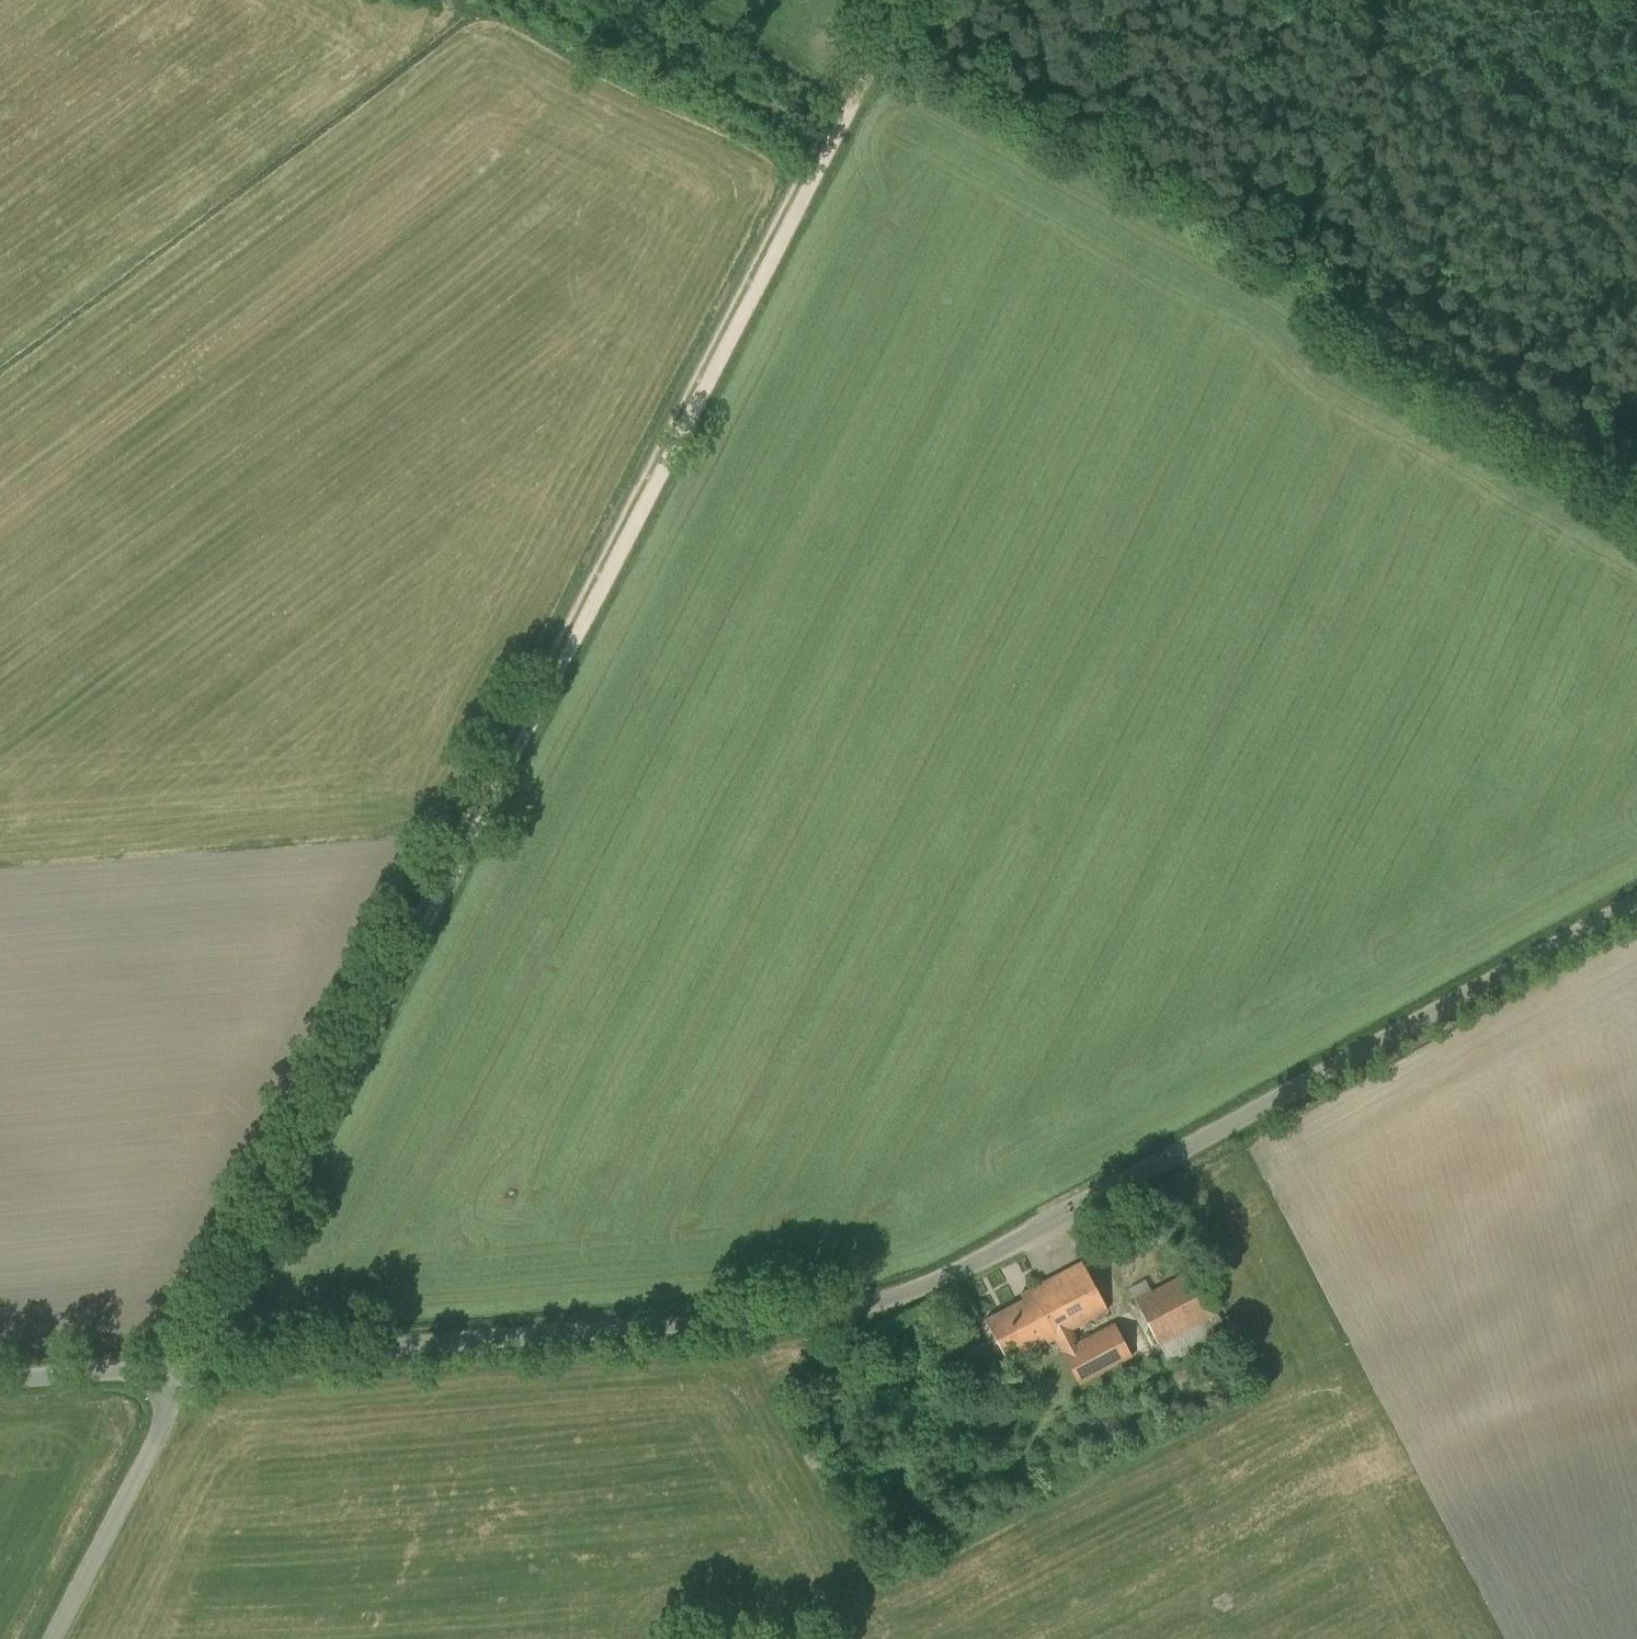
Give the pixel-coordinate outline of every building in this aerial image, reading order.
[(1045,1340),(1047,1344),(1055,1339),(1079,1385),(1133,1357),(1114,1321),(1078,1340),(1073,1330),(1108,1311),(1081,1260),(1019,1293),(1021,1297),(983,1318),(1006,1360),(1045,1340)] [(1195,1266),(1134,1299),(1168,1363),(1228,1332),(1217,1312),(1219,1311),(1195,1266)]
